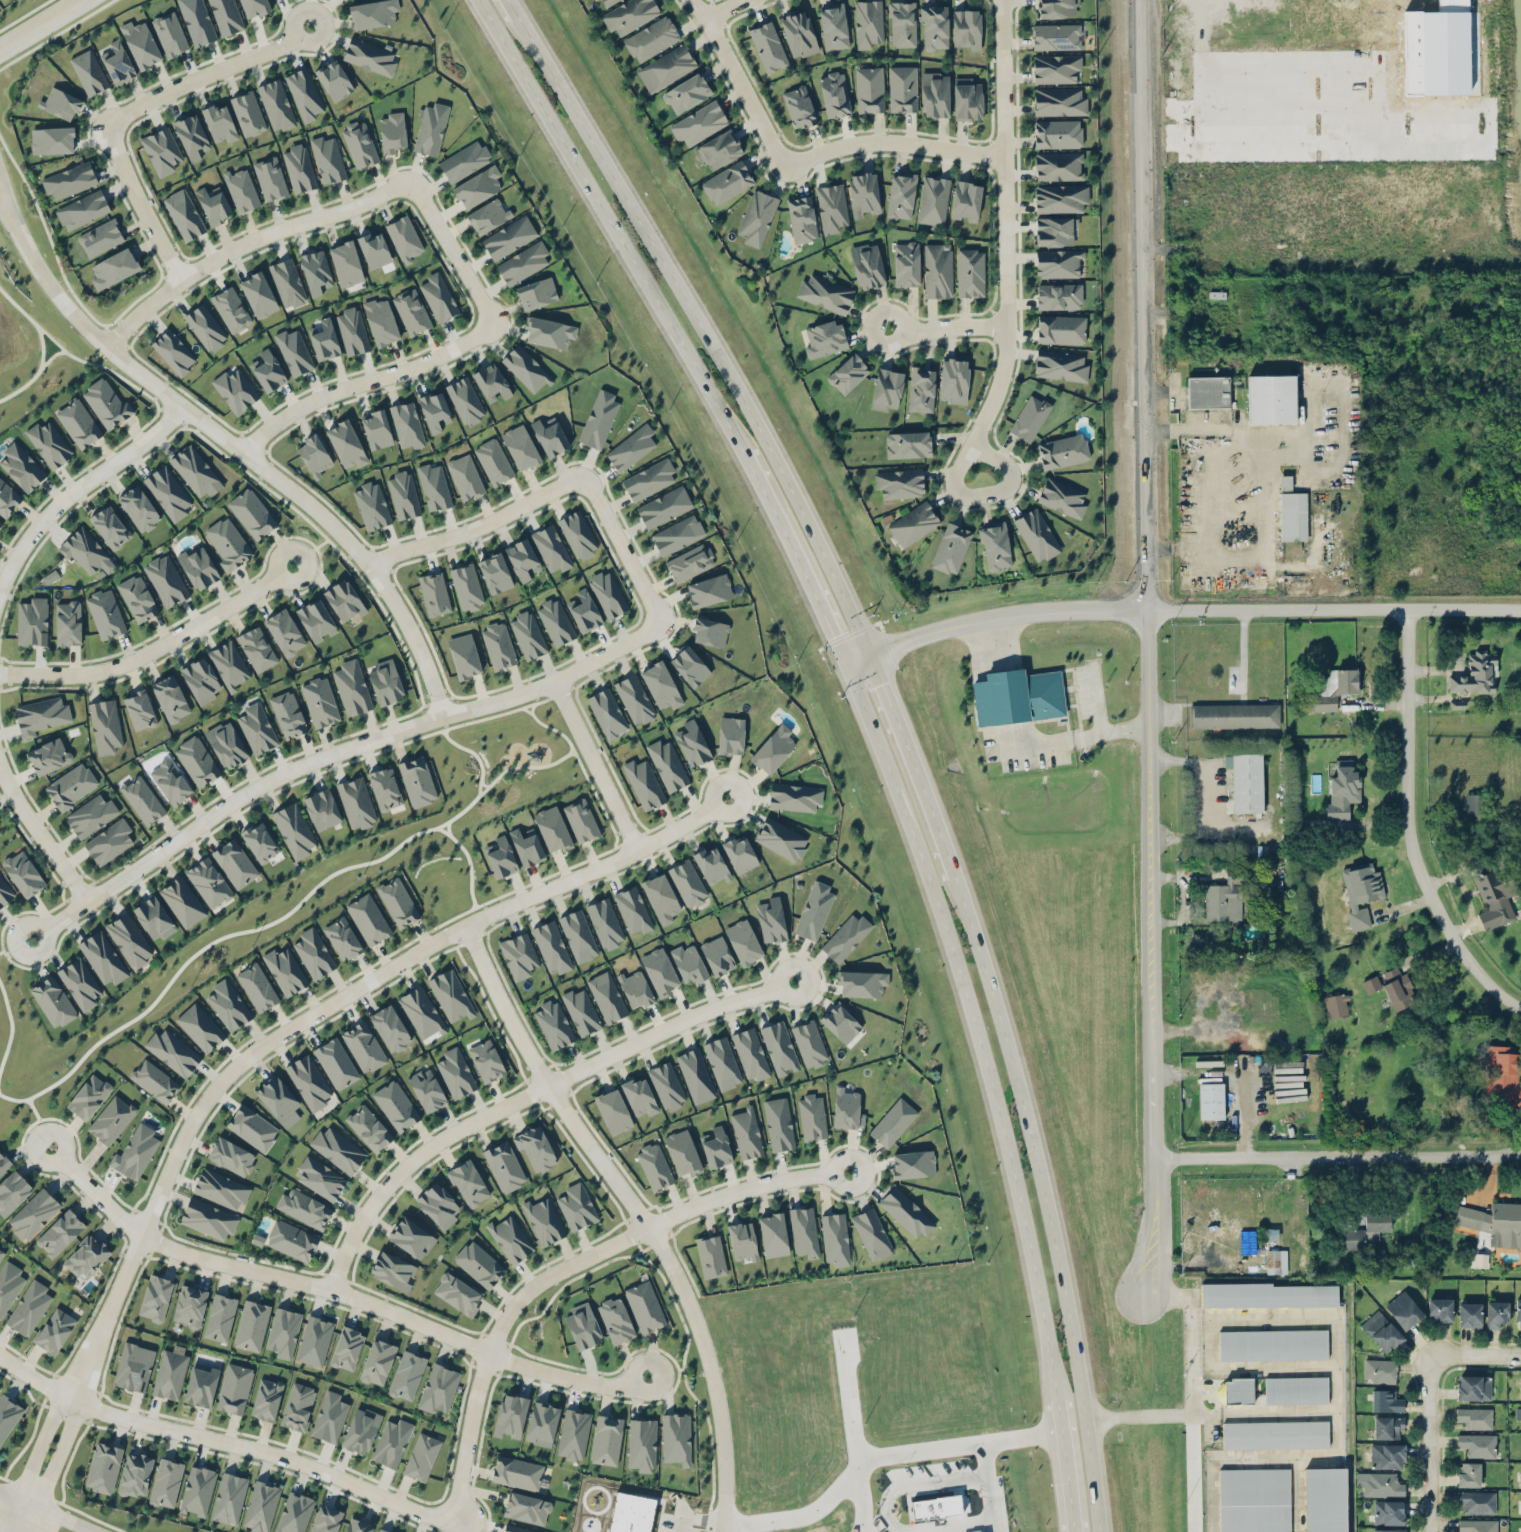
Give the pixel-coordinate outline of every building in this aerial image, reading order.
[(217,39),(203,0),(177,0),(194,47),(217,39)] [(221,37),(245,28),(235,0),(208,0),(221,37)] [(267,0),(240,0),(247,19),(271,10),(267,0)] [(399,22),(396,0),(372,0),(349,3),(352,28),(399,22)] [(614,38),(661,12),(654,0),(626,0),(601,14),(614,38)] [(856,47),(874,47),(874,39),(883,38),(882,0),(854,0),(856,47)] [(915,45),(915,0),(888,0),(888,45),(915,45)] [(1037,17),(1079,14),(1078,0),(1036,0),(1037,17)] [(1468,0),(1438,0),(1438,11),(1420,11),(1421,94),(1468,94),(1468,0)] [(848,46),(843,1),(819,4),(824,49),(848,46)] [(923,4),(923,49),(948,49),(948,4),(923,4)] [(791,57),(817,50),(806,8),(780,15),(791,57)] [(979,8),(952,8),(952,48),(979,48),(979,8)] [(165,56),(188,49),(175,9),(152,17),(165,56)] [(636,64),(682,38),(668,13),(622,39),(636,64)] [(162,60),(147,22),(138,26),(134,19),(119,25),(137,70),(162,60)] [(789,63),(772,19),(748,28),(765,72),(789,63)] [(1031,23),(1031,48),(1080,48),(1080,23),(1031,23)] [(398,51),(349,35),(341,59),(390,76),(398,51)] [(136,73),(119,38),(109,43),(113,51),(102,57),(114,83),(136,73)] [(697,66),(684,42),(635,68),(648,93),(697,66)] [(108,88),(93,48),(71,57),(86,96),(108,88)] [(1032,54),(1032,82),(1080,82),(1080,54),(1032,54)] [(353,91),(338,58),(316,69),(331,102),(353,91)] [(856,111),(884,111),(883,65),(856,66),(856,111)] [(916,65),(889,65),(889,111),(916,111),(916,65)] [(304,123),(316,119),(314,114),(324,110),(307,66),(284,75),(304,123)] [(711,91),(699,70),(661,93),(674,114),(711,91)] [(819,74),(825,117),(849,113),(842,70),(819,74)] [(949,115),(949,71),(921,71),(921,115),(949,115)] [(981,120),(981,76),(953,76),(953,120),(981,120)] [(257,84),(272,132),(296,125),(281,77),(257,84)] [(71,121),(82,100),(50,84),(39,105),(71,121)] [(782,90),(794,129),(816,122),(804,84),(782,90)] [(1033,86),(1033,114),(1087,114),(1087,95),(1078,95),(1078,86),(1033,86)] [(243,136),(266,128),(252,88),(229,96),(243,136)] [(669,123),(682,148),(729,123),(716,99),(669,123)] [(227,143),(240,137),(224,101),(201,110),(215,143),(225,138),(227,143)] [(449,105),(434,101),(432,108),(423,106),(412,151),(438,156),(449,105)] [(191,161),(202,156),(198,149),(209,144),(194,111),(172,121),(191,161)] [(404,113),(379,114),(382,154),(396,153),(396,148),(407,148),(404,113)] [(379,161),(364,119),(341,128),(356,169),(379,161)] [(1033,119),(1033,147),(1082,147),(1082,119),(1033,119)] [(159,178),(175,170),(172,164),(184,158),(167,125),(140,138),(159,178)] [(73,127),(32,127),(32,153),(73,153),(73,127)] [(694,147),(706,171),(743,152),(731,128),(694,147)] [(309,139),(324,185),(347,177),(334,136),(325,139),(323,135),(309,139)] [(492,160),(479,138),(438,162),(450,183),(492,160)] [(316,186),(305,142),(282,148),(293,192),(316,186)] [(1082,179),(1082,151),(1034,151),(1034,179),(1082,179)] [(287,194),(278,154),(254,159),(262,199),(287,194)] [(754,182),(740,158),(699,182),(713,206),(754,182)] [(98,181),(89,160),(41,179),(50,200),(98,181)] [(465,210),(502,188),(496,178),(501,175),(494,163),(452,188),(465,210)] [(261,205),(246,166),(224,174),(239,213),(261,205)] [(852,217),(880,214),(875,170),(848,173),(852,217)] [(915,171),(890,170),(886,218),(912,220),(915,171)] [(944,225),(950,177),(923,174),(917,221),(944,225)] [(981,182),(955,179),(951,217),(977,220),(981,182)] [(823,233),(850,228),(842,182),(815,186),(823,233)] [(1034,212),(1087,212),(1087,183),(1034,183),(1034,212)] [(211,225),(233,215),(220,185),(207,191),(204,186),(195,190),(211,225)] [(206,231),(185,187),(163,197),(183,241),(206,231)] [(736,233),(743,235),(740,241),(761,248),(778,195),(752,187),(736,233)] [(64,230),(110,211),(101,189),(55,208),(64,230)] [(817,239),(810,194),(786,198),(794,243),(817,239)] [(504,210),(497,197),(466,214),(478,235),(514,216),(509,207),(504,210)] [(384,224),(403,262),(425,252),(407,213),(384,224)] [(538,235),(525,213),(480,238),(492,260),(538,235)] [(1035,244),(1077,244),(1077,216),(1035,216),(1035,244)] [(87,256),(124,240),(114,218),(78,234),(87,256)] [(368,269),(391,262),(382,230),(359,237),(368,269)] [(363,280),(352,239),(328,246),(340,286),(363,280)] [(495,263),(507,285),(552,260),(540,239),(495,263)] [(919,240),(893,240),(893,286),(919,286),(919,240)] [(849,246),(857,289),(885,284),(877,241),(849,246)] [(924,297),(951,297),(951,242),(924,242),(924,297)] [(97,273),(90,277),(97,290),(140,268),(128,245),(93,264),(97,273)] [(957,295),(984,295),(984,247),(957,247),(957,295)] [(1036,277),(1082,277),(1082,248),(1036,248),(1036,277)] [(333,285),(324,249),(300,254),(310,297),(323,294),(321,288),(333,285)] [(269,263),(282,309),(306,301),(293,256),(269,263)] [(238,279),(256,319),(280,308),(262,269),(238,279)] [(438,322),(459,311),(439,269),(417,280),(438,322)] [(855,288),(812,273),(810,280),(801,277),(794,296),(845,315),(855,288)] [(523,310),(558,299),(551,276),(516,287),(523,310)] [(1036,282),(1036,308),(1080,308),(1080,282),(1036,282)] [(253,321),(231,284),(210,297),(232,333),(253,321)] [(410,336),(432,326),(414,287),(392,297),(410,336)] [(379,343),(400,335),(386,300),(365,309),(379,343)] [(210,353),(229,338),(202,302),(183,316),(210,353)] [(370,349),(359,304),(335,310),(345,355),(370,349)] [(340,355),(331,315),(318,318),(320,325),(309,327),(317,361),(340,355)] [(574,324),(529,315),(525,340),(569,349),(574,324)] [(1085,315),(1036,315),(1036,342),(1085,342),(1085,315)] [(839,317),(800,328),(808,358),(848,347),(839,317)] [(198,359),(168,327),(150,343),(180,376),(198,359)] [(273,335),(293,377),(315,367),(297,329),(288,333),(286,329),(273,335)] [(535,394),(552,376),(518,342),(500,359),(535,394)] [(266,393),(288,381),(269,346),(258,352),(261,357),(250,363),(266,393)] [(1033,375),(1086,381),(1088,362),(1081,361),(1082,352),(1035,347),(1033,375)] [(826,377),(844,394),(870,367),(853,350),(826,377)] [(966,403),(968,357),(941,356),(938,401),(966,403)] [(498,391),(502,398),(511,393),(494,360),(472,372),(486,397),(498,391)] [(936,367),(911,364),(907,409),(931,412),(936,367)] [(870,408),(898,411),(903,370),(875,366),(870,408)] [(225,371),(211,380),(235,415),(260,398),(240,368),(229,376),(225,371)] [(105,430),(133,414),(109,372),(81,388),(105,430)] [(446,384),(463,425),(485,416),(468,375),(446,384)] [(1248,423),(1296,422),(1295,375),(1247,375),(1248,423)] [(1230,407),(1229,376),(1187,377),(1188,408),(1230,407)] [(615,394),(599,387),(578,441),(601,450),(620,402),(613,399),(615,394)] [(432,435),(443,430),(442,425),(452,421),(441,390),(418,398),(432,435)] [(1052,403),(1031,390),(1007,430),(1029,442),(1052,403)] [(79,449),(103,434),(77,394),(54,409),(79,449)] [(390,406),(401,448),(412,444),(413,449),(426,445),(413,400),(390,406)] [(369,450),(393,444),(385,408),(361,413),(369,450)] [(51,470),(74,454),(48,415),(24,431),(51,470)] [(531,422),(545,457),(569,448),(556,415),(540,422),(539,418),(531,422)] [(343,468),(355,463),(357,467),(368,462),(349,418),(326,428),(343,468)] [(619,473),(657,445),(650,435),(654,432),(646,422),(605,453),(619,473)] [(541,462),(525,423),(501,432),(517,471),(541,462)] [(931,455),(930,430),(885,432),(886,457),(931,455)] [(1084,431),(1036,442),(1042,469),(1090,458),(1084,431)] [(295,446),(313,477),(336,464),(317,433),(295,446)] [(473,447),(492,486),(515,475),(496,436),(473,447)] [(48,473),(14,438),(0,452),(0,464),(27,492),(48,473)] [(197,496),(220,479),(190,440),(167,458),(197,496)] [(446,462),(462,501),(485,491),(469,452),(446,462)] [(632,501),(675,481),(671,473),(675,471),(668,457),(621,478),(632,501)] [(416,468),(429,512),(453,505),(440,461),(416,468)] [(183,504),(191,499),(165,462),(142,478),(173,522),(188,511),(183,504)] [(924,494),(921,466),(873,472),(875,491),(885,490),(885,498),(924,494)] [(386,477),(398,520),(421,513),(409,470),(386,477)] [(1089,491),(1044,475),(1035,502),(1080,517),(1089,491)] [(1281,490),(1292,489),(1291,475),(1280,475),(1281,490)] [(24,491),(0,477),(0,510),(10,516),(24,491)] [(352,489),(366,531),(392,522),(378,480),(352,489)] [(116,498),(142,532),(161,517),(136,483),(116,498)] [(277,524),(250,485),(226,501),(254,540),(277,524)] [(636,504),(645,527),(693,509),(685,486),(636,504)] [(1307,540),(1307,492),(1280,492),(1281,540),(1307,540)] [(886,525),(901,548),(941,521),(925,498),(886,525)] [(114,548),(132,532),(105,503),(88,519),(114,548)] [(558,516),(577,554),(581,552),(584,558),(595,552),(592,547),(600,543),(581,505),(558,516)] [(1036,563),(1061,549),(1036,505),(1012,518),(1036,563)] [(705,535),(695,513),(650,534),(660,556),(705,535)] [(253,554),(226,514),(200,531),(227,571),(253,554)] [(1011,566),(1004,519),(979,523),(987,570),(1011,566)] [(532,531),(551,568),(559,564),(562,568),(575,562),(554,520),(532,531)] [(957,575),(972,529),(945,520),(929,566),(957,575)] [(57,546),(87,577),(110,554),(81,524),(57,546)] [(508,550),(523,581),(532,576),(526,563),(532,562),(533,569),(542,565),(526,533),(520,533),(513,537),(514,541),(508,544),(510,549),(508,550)] [(177,553),(194,590),(218,578),(201,542),(177,553)] [(665,560),(675,583),(715,565),(706,543),(665,560)] [(481,558),(492,591),(513,583),(500,546),(497,548),(499,550),(492,554),(487,553),(481,558)] [(169,551),(143,562),(163,607),(189,596),(169,551)] [(451,566),(464,609),(470,606),(472,609),(481,606),(480,603),(486,600),(475,559),(471,559),(471,561),(467,561),(463,563),(457,563),(451,566)] [(418,572),(426,617),(457,612),(448,564),(436,567),(436,571),(433,571),(431,574),(430,570),(418,572)] [(589,579),(608,618),(633,606),(614,568),(604,573),(601,566),(590,571),(593,577),(589,579)] [(117,582),(136,622),(158,612),(140,572),(117,582)] [(692,608),(733,596),(727,572),(685,584),(692,608)] [(322,592),(345,624),(366,608),(344,576),(322,592)] [(570,605),(584,631),(607,619),(586,580),(575,586),(582,598),(570,605)] [(85,595),(100,640),(127,631),(111,585),(85,595)] [(538,608),(559,647),(582,634),(560,594),(553,598),(552,596),(543,601),(545,604),(538,608)] [(47,596),(28,595),(28,604),(17,604),(17,644),(47,644),(47,596)] [(337,628),(317,596),(295,610),(315,642),(337,628)] [(56,644),(80,644),(80,599),(56,599),(56,644)] [(263,619),(285,656),(306,643),(284,606),(263,619)] [(511,619),(527,659),(550,649),(533,610),(530,612),(528,607),(517,611),(517,617),(511,619)] [(692,642),(725,647),(729,622),(696,617),(692,642)] [(483,629),(496,668),(518,661),(506,623),(502,621),(498,622),(497,620),(487,623),(488,627),(483,629)] [(254,671),(276,661),(259,624),(237,635),(254,671)] [(447,637),(459,675),(483,668),(471,629),(447,637)] [(228,691),(252,679),(232,638),(207,651),(228,691)] [(668,660),(693,688),(712,672),(687,643),(668,660)] [(1449,675),(1449,693),(1496,692),(1496,653),(1485,653),(1485,651),(1468,651),(1469,675),(1449,675)] [(181,666),(197,704),(222,693),(206,656),(181,666)] [(373,708),(358,656),(338,662),(341,671),(333,673),(346,716),(373,708)] [(641,670),(659,710),(671,704),(673,709),(685,703),(663,656),(655,659),(657,663),(641,670)] [(379,705),(404,697),(392,657),(367,665),(379,705)] [(614,682),(617,678),(622,678),(626,673),(635,668),(657,709),(651,712),(654,718),(644,723),(641,718),(635,722),(614,682)] [(1066,716),(1061,670),(1025,673),(1024,668),(985,672),(986,680),(972,681),(977,725),(1066,716)] [(1357,692),(1357,668),(1318,669),(1318,695),(1307,696),(1307,711),(1337,711),(1336,693),(1357,692)] [(171,673),(150,684),(170,723),(191,711),(171,673)] [(340,720),(327,674),(300,681),(313,727),(340,720)] [(587,695),(610,738),(631,727),(608,684),(587,695)] [(157,722),(144,686),(122,694),(135,729),(157,722)] [(284,738),(308,730),(293,688),(269,696),(284,738)] [(14,705),(20,735),(73,724),(68,702),(60,704),(58,696),(14,705)] [(122,741),(115,696),(88,701),(97,755),(115,752),(114,743),(122,741)] [(261,699),(243,707),(246,715),(238,718),(252,755),(279,744),(261,699)] [(1279,703),(1193,704),(1193,728),(1280,726),(1279,703)] [(225,770),(249,757),(229,717),(204,730),(225,770)] [(689,767),(712,758),(695,717),(683,722),(686,729),(675,733),(689,767)] [(745,717),(720,717),(718,753),(743,755),(745,717)] [(749,758),(768,775),(797,743),(788,735),(792,731),(782,722),(749,758)] [(200,734),(175,746),(195,788),(220,776),(200,734)] [(38,776),(72,760),(60,735),(26,752),(38,776)] [(689,783),(670,737),(647,746),(667,793),(689,783)] [(438,798),(422,753),(397,762),(412,807),(438,798)] [(1263,812),(1262,753),(1225,754),(1225,767),(1232,767),(1233,813),(1263,812)] [(148,770),(173,805),(193,791),(169,756),(148,770)] [(646,759),(636,763),(634,758),(622,764),(644,811),(666,801),(646,759)] [(43,787),(60,812),(100,784),(83,759),(43,787)] [(1361,801),(1360,772),(1354,772),(1353,759),(1337,759),(1337,776),(1330,776),(1331,803),(1326,803),(1326,820),(1350,819),(1349,802),(1361,801)] [(380,810),(402,803),(390,764),(368,771),(380,810)] [(166,811),(139,772),(118,786),(145,826),(166,811)] [(349,829),(377,822),(364,774),(336,781),(349,829)] [(815,812),(816,804),(822,804),(824,788),(771,782),(768,807),(815,812)] [(341,820),(328,786),(302,796),(316,830),(341,820)] [(120,814),(107,792),(65,816),(77,838),(120,814)] [(1466,815),(1486,815),(1486,793),(1465,794),(1466,815)] [(601,834),(585,797),(563,806),(579,843),(601,834)] [(316,840),(296,800),(271,812),(294,860),(311,852),(307,844),(316,840)] [(574,847),(557,804),(533,813),(549,852),(560,847),(561,852),(574,847)] [(753,840),(797,862),(809,838),(766,816),(753,840)] [(131,830),(123,817),(83,842),(98,865),(132,843),(126,834),(131,830)] [(240,831),(260,862),(280,850),(260,818),(240,831)] [(534,827),(522,832),(520,826),(508,831),(523,868),(546,858),(534,827)] [(520,869),(505,833),(495,837),(496,842),(483,847),(496,879),(520,869)] [(735,838),(734,836),(721,842),(737,874),(759,864),(745,834),(735,838)] [(210,850),(235,889),(259,874),(235,835),(210,850)] [(1516,919),(1508,896),(1519,893),(1512,869),(1495,874),(1485,844),(1470,849),(1477,871),(1473,873),(1485,910),(1478,912),(1484,930),(1516,919)] [(692,853),(709,886),(731,875),(716,846),(706,851),(704,847),(692,853)] [(1,861),(24,897),(45,884),(22,848),(1,861)] [(184,870),(211,909),(234,893),(207,854),(184,870)] [(667,868),(688,908),(709,897),(689,857),(667,868)] [(1385,897),(1379,870),(1374,871),(1372,861),(1341,867),(1350,910),(1347,911),(1351,931),(1371,927),(1367,906),(1358,908),(1357,903),(1385,897)] [(158,888),(183,928),(207,913),(182,872),(158,888)] [(674,920),(671,915),(681,910),(663,872),(641,883),(662,926),(674,920)] [(16,894),(0,874),(0,907),(16,894)] [(400,876),(377,886),(397,928),(419,918),(400,876)] [(793,933),(817,941),(835,893),(828,891),(830,885),(814,879),(793,933)] [(613,894),(630,933),(640,929),(641,933),(654,928),(636,884),(613,894)] [(393,933),(369,892),(345,906),(369,946),(393,933)] [(131,908),(154,942),(177,927),(154,893),(131,908)] [(787,939),(780,895),(768,897),(769,901),(756,903),(763,943),(787,939)] [(626,940),(607,896),(585,906),(604,950),(626,940)] [(558,917),(577,963),(600,954),(580,908),(558,917)] [(129,910),(105,924),(131,969),(155,955),(129,910)] [(854,910),(820,948),(838,964),(872,927),(854,910)] [(342,962),(363,950),(344,915),(323,927),(342,962)] [(725,926),(739,966),(763,957),(748,918),(725,926)] [(531,928),(548,972),(556,969),(558,974),(573,968),(554,919),(531,928)] [(314,980),(337,967),(313,925),(299,933),(302,939),(293,944),(314,980)] [(100,928),(77,942),(105,988),(129,973),(100,928)] [(514,982),(531,975),(529,970),(540,965),(526,930),(498,942),(514,982)] [(736,966),(722,934),(699,944),(714,977),(736,966)] [(684,985),(708,977),(695,943),(682,948),(681,945),(670,949),(684,985)] [(640,956),(659,999),(671,993),(669,989),(680,984),(663,946),(640,956)] [(262,955),(286,997),(309,984),(288,947),(277,953),(274,948),(262,955)] [(98,1001),(93,991),(99,988),(82,955),(58,968),(80,1011),(98,1001)] [(281,1000),(257,961),(235,974),(259,1013),(281,1000)] [(1382,972),(1387,982),(1382,985),(1395,1012),(1417,1002),(1404,973),(1401,974),(1397,966),(1382,972)] [(451,1024),(475,1011),(452,967),(427,980),(451,1024)] [(655,1002),(641,967),(617,977),(631,1008),(642,1004),(643,1007),(655,1002)] [(627,1015),(610,970),(588,979),(605,1024),(627,1015)] [(889,972),(837,971),(836,983),(841,983),(841,996),(882,997),(882,985),(888,985),(889,972)] [(30,986),(52,1028),(77,1015),(54,973),(30,986)] [(1362,982),(1367,994),(1382,987),(1376,975),(1362,982)] [(212,986),(215,991),(206,997),(230,1032),(253,1017),(226,976),(212,986)] [(397,998),(423,1041),(446,1027),(420,984),(397,998)] [(602,1027),(585,988),(574,993),(572,989),(561,994),(580,1037),(602,1027)] [(1346,993),(1325,996),(1328,1018),(1349,1015),(1346,993)] [(576,1039),(557,998),(540,1005),(542,1009),(533,1012),(551,1051),(576,1039)] [(227,1035),(195,1001),(175,1019),(207,1054),(227,1035)] [(820,1018),(844,1045),(863,1027),(838,1001),(820,1018)] [(369,1015),(391,1053),(413,1041),(391,1003),(369,1015)] [(791,1026),(807,1069),(829,1060),(813,1018),(791,1026)] [(340,1032),(364,1074),(388,1060),(364,1019),(340,1032)] [(759,1027),(777,1075),(800,1067),(783,1019),(759,1027)] [(185,1079),(203,1058),(162,1025),(145,1046),(185,1079)] [(731,1034),(748,1081),(771,1073),(753,1025),(731,1034)] [(338,1091),(361,1076),(336,1035),(312,1050),(338,1091)] [(703,1044),(720,1090),(743,1082),(726,1035),(703,1044)] [(467,1048),(484,1084),(507,1073),(490,1038),(467,1048)] [(478,1088),(458,1044),(443,1051),(445,1057),(436,1062),(454,1099),(478,1088)] [(1520,1104),(1520,1085),(1518,1085),(1518,1073),(1520,1073),(1520,1053),(1517,1053),(1518,1046),(1487,1045),(1485,1103),(1520,1104)] [(676,1055),(694,1105),(716,1096),(698,1047),(676,1055)] [(312,1113),(327,1103),(325,1098),(332,1094),(307,1053),(284,1066),(312,1113)] [(181,1085),(145,1057),(129,1077),(166,1105),(181,1085)] [(667,1111),(688,1101),(669,1060),(647,1070),(667,1111)] [(426,1114),(448,1102),(429,1066),(407,1078),(426,1114)] [(85,1121),(113,1088),(94,1072),(66,1105),(85,1121)] [(300,1116),(294,1109),(301,1103),(275,1074),(254,1092),(287,1128),(300,1116)] [(621,1085),(635,1116),(645,1112),(648,1116),(660,1111),(643,1074),(621,1085)] [(421,1119),(395,1078),(372,1093),(398,1133),(421,1119)] [(1199,1083),(1200,1119),(1225,1118),(1223,1082),(1199,1083)] [(864,1128),(865,1112),(859,1112),(860,1092),(844,1091),(844,1086),(835,1085),(834,1127),(864,1128)] [(610,1136),(634,1125),(618,1087),(594,1097),(610,1136)] [(116,1093),(87,1129),(108,1146),(137,1110),(116,1093)] [(827,1137),(822,1094),(798,1097),(803,1140),(827,1137)] [(795,1148),(787,1096),(763,1100),(771,1152),(795,1148)] [(868,1132),(886,1149),(919,1113),(901,1096),(868,1132)] [(280,1131),(243,1102),(226,1125),(264,1153),(280,1131)] [(376,1153),(394,1137),(362,1102),(344,1119),(376,1153)] [(765,1154),(753,1107),(729,1113),(741,1160),(765,1154)] [(138,1181),(160,1139),(152,1135),(155,1129),(139,1120),(121,1155),(115,1152),(108,1165),(138,1181)] [(310,1144),(350,1176),(367,1154),(327,1123),(310,1144)] [(558,1162),(539,1123),(512,1137),(518,1150),(524,1147),(536,1173),(558,1162)] [(711,1127),(712,1132),(699,1136),(709,1169),(733,1161),(722,1124),(711,1127)] [(703,1171),(687,1127),(664,1136),(678,1176),(690,1172),(691,1175),(703,1171)] [(257,1155),(219,1135),(207,1157),(245,1178),(257,1155)] [(527,1181),(507,1139),(482,1150),(502,1193),(527,1181)] [(635,1151),(653,1191),(675,1181),(657,1141),(635,1151)] [(13,1164),(0,1150),(0,1176),(13,1164)] [(892,1152),(893,1178),(935,1175),(934,1150),(892,1152)] [(333,1202),(348,1179),(307,1153),(297,1168),(302,1171),(297,1179),(333,1202)] [(490,1197),(471,1158),(448,1170),(467,1208),(490,1197)] [(252,1187),(203,1166),(192,1191),(236,1210),(240,1201),(245,1204),(252,1187)] [(4,1217),(34,1188),(15,1168),(0,1183),(0,1214),(4,1217)] [(564,1187),(567,1193),(556,1198),(571,1232),(599,1219),(581,1180),(564,1187)] [(463,1209),(434,1181),(414,1201),(443,1229),(463,1209)] [(935,1222),(895,1184),(878,1202),(918,1240),(935,1222)] [(61,1205),(42,1186),(6,1223),(26,1241),(61,1205)] [(275,1208),(323,1231),(334,1208),(292,1187),(288,1195),(282,1192),(275,1208)] [(240,1216),(190,1196),(179,1222),(224,1240),(227,1232),(233,1234),(240,1216)] [(529,1199),(521,1203),(541,1247),(566,1235),(549,1196),(532,1204),(529,1199)] [(1491,1202),(1491,1208),(1451,1207),(1450,1227),(1490,1228),(1489,1246),(1520,1247),(1520,1265),(1520,1202),(1491,1202)] [(814,1206),(790,1208),(794,1255),(807,1254),(807,1259),(819,1258),(814,1206)] [(894,1252),(873,1207),(851,1216),(871,1262),(894,1252)] [(35,1240),(52,1258),(86,1226),(69,1208),(35,1240)] [(790,1254),(783,1212),(758,1216),(765,1258),(790,1254)] [(850,1265),(845,1212),(820,1215),(826,1261),(834,1260),(835,1266),(850,1265)] [(1345,1229),(1345,1250),(1365,1250),(1365,1239),(1379,1239),(1379,1231),(1390,1231),(1390,1212),(1365,1212),(1365,1229),(1345,1229)] [(487,1228),(513,1264),(535,1249),(509,1213),(487,1228)] [(437,1235),(401,1216),(388,1240),(424,1259),(437,1235)] [(265,1244),(308,1262),(319,1237),(276,1218),(265,1244)] [(727,1225),(734,1260),(750,1257),(751,1261),(759,1260),(752,1221),(727,1225)] [(1265,1239),(1276,1239),(1276,1228),(1265,1228),(1265,1239)] [(85,1280),(111,1251),(90,1232),(64,1261),(85,1280)] [(696,1238),(702,1277),(726,1274),(721,1234),(696,1238)] [(489,1290),(507,1269),(470,1238),(453,1260),(489,1290)] [(407,1291),(418,1266),(380,1249),(369,1274),(407,1291)] [(1287,1273),(1287,1249),(1266,1250),(1266,1273),(1287,1273)] [(26,1279),(19,1274),(22,1269),(6,1259),(0,1268),(0,1318),(2,1319),(26,1279)] [(445,1271),(432,1294),(471,1316),(484,1293),(445,1271)] [(174,1280),(150,1273),(138,1315),(163,1322),(174,1280)] [(28,1337),(53,1296),(45,1292),(48,1286),(33,1277),(5,1323),(28,1337)] [(624,1289),(642,1334),(667,1324),(649,1279),(624,1289)] [(1196,1284),(1268,1283),(1268,1287),(1333,1286),(1333,1307),(1196,1309),(1196,1284)] [(201,1327),(208,1289),(180,1284),(173,1321),(201,1327)] [(1384,1306),(1404,1331),(1424,1315),(1404,1290),(1384,1306)] [(203,1336),(228,1342),(238,1298),(213,1292),(203,1336)] [(613,1345),(636,1336),(620,1295),(597,1304),(613,1345)] [(1453,1299),(1429,1298),(1428,1321),(1452,1322),(1453,1299)] [(233,1346),(260,1352),(271,1305),(244,1299),(233,1346)] [(587,1300),(570,1308),(572,1313),(564,1317),(578,1350),(604,1340),(587,1300)] [(1509,1322),(1509,1302),(1487,1301),(1486,1328),(1500,1329),(1500,1322),(1509,1322)] [(1482,1303),(1459,1303),(1459,1328),(1482,1327),(1482,1303)] [(78,1320),(56,1305),(33,1341),(55,1355),(78,1320)] [(291,1360),(302,1313),(276,1306),(266,1348),(277,1350),(276,1356),(291,1360)] [(1387,1354),(1405,1337),(1378,1309),(1360,1325),(1387,1354)] [(295,1359),(322,1367),(335,1322),(309,1314),(295,1359)] [(353,1371),(365,1332),(341,1325),(329,1364),(353,1371)] [(1216,1333),(1323,1332),(1324,1359),(1216,1360),(1216,1333)] [(360,1379),(385,1386),(396,1344),(371,1338),(360,1379)] [(145,1392),(156,1349),(124,1341),(113,1384),(145,1392)] [(152,1394),(179,1400),(189,1355),(162,1349),(152,1394)] [(411,1401),(428,1358),(404,1349),(387,1392),(411,1401)] [(1364,1381),(1396,1382),(1396,1359),(1364,1359),(1364,1381)] [(220,1368),(193,1362),(183,1401),(210,1408),(220,1368)] [(245,1415),(253,1367),(226,1362),(217,1410),(245,1415)] [(448,1412),(462,1372),(432,1362),(417,1407),(433,1412),(434,1408),(448,1412)] [(1491,1400),(1491,1376),(1458,1375),(1457,1399),(1491,1400)] [(274,1422),(284,1382),(261,1376),(250,1415),(274,1422)] [(1261,1379),(1324,1377),(1325,1404),(1262,1406),(1261,1379)] [(1226,1383),(1226,1379),(1249,1378),(1250,1404),(1221,1405),(1221,1383),(1226,1383)] [(306,1431),(316,1387),(290,1382),(281,1426),(306,1431)] [(349,1403),(339,1400),(341,1393),(325,1388),(310,1435),(337,1443),(349,1403)] [(1372,1411),(1404,1411),(1404,1398),(1395,1398),(1395,1390),(1372,1390),(1372,1411)] [(1,1393),(0,1395),(0,1446),(25,1408),(1,1393)] [(529,1398),(502,1393),(494,1433),(521,1438),(529,1398)] [(552,1446),(560,1406),(533,1401),(525,1441),(552,1446)] [(382,1415),(356,1405),(341,1446),(367,1456),(382,1415)] [(557,1456),(584,1460),(592,1413),(565,1408),(557,1456)] [(1492,1408),(1456,1408),(1456,1421),(1465,1421),(1465,1429),(1492,1428),(1492,1408)] [(662,1414),(663,1462),(681,1461),(682,1467),(691,1467),(689,1413),(662,1414)] [(623,1417),(596,1415),(591,1462),(618,1465),(623,1417)] [(1398,1439),(1399,1430),(1404,1430),(1404,1416),(1374,1416),(1374,1438),(1398,1439)] [(370,1458),(395,1469),(415,1424),(399,1418),(397,1423),(387,1419),(370,1458)] [(628,1467),(637,1467),(637,1472),(655,1472),(657,1420),(629,1418),(628,1467)] [(1219,1423),(1325,1421),(1325,1448),(1219,1449),(1219,1423)] [(426,1482),(442,1440),(419,1431),(402,1473),(426,1482)] [(1496,1434),(1457,1434),(1457,1447),(1467,1447),(1468,1458),(1496,1457),(1496,1434)] [(85,1488),(113,1493),(123,1447),(95,1441),(85,1488)] [(1403,1443),(1370,1444),(1370,1468),(1404,1468),(1403,1443)] [(154,1458),(128,1451),(117,1491),(144,1498),(154,1458)] [(538,1491),(544,1464),(497,1454),(492,1481),(538,1491)] [(149,1502),(174,1508),(185,1463),(160,1457),(149,1502)] [(1480,1462),(1458,1462),(1458,1486),(1480,1487),(1480,1462)] [(179,1510),(207,1516),(217,1470),(190,1464),(179,1510)] [(1287,1469),(1286,1531),(1217,1531),(1216,1470),(1287,1469)] [(1340,1469),(1341,1531),(1301,1531),(1300,1469),(1340,1469)] [(249,1478),(222,1471),(210,1518),(237,1525),(249,1478)] [(1396,1472),(1356,1472),(1356,1484),(1363,1484),(1363,1495),(1404,1496),(1404,1483),(1396,1483),(1396,1472)] [(265,1531),(270,1531),(281,1486),(254,1479),(243,1526),(265,1531)] [(315,1498),(288,1490),(275,1531),(304,1531),(315,1498)] [(503,1515),(545,1526),(552,1501),(509,1490),(503,1515)] [(1496,1491),(1460,1491),(1460,1512),(1495,1513),(1496,1491)] [(1374,1524),(1403,1524),(1404,1500),(1374,1500),(1374,1524)] [(320,1503),(309,1531),(336,1531),(344,1512),(320,1503)] [(375,1525),(352,1516),(345,1531),(372,1531),(375,1525)] [(1498,1519),(1458,1519),(1458,1531),(1498,1531),(1498,1519)] [(504,1531),(541,1531),(506,1522),(504,1531)]
